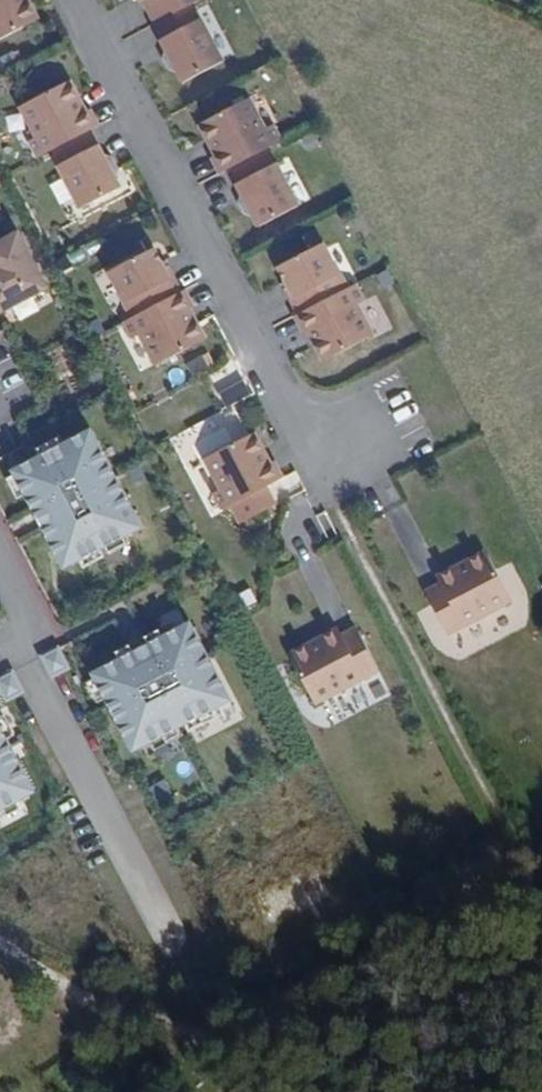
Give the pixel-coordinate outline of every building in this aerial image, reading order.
[(54,23),(42,0),(0,0),(0,52),(54,23)] [(138,8),(143,5),(153,26),(157,24),(190,8),(206,0),(134,0),(138,8)] [(190,8),(157,24),(164,39),(159,41),(182,87),(226,65),(203,19),(197,22),(190,8)] [(70,80),(19,105),(76,221),(127,196),(70,80)] [(251,98),(199,125),(225,175),(231,170),(268,151),(284,144),(276,127),(269,131),(251,98)] [(268,151),(231,170),(238,183),(232,186),(257,233),(303,209),(280,164),(277,166),(268,151)] [(47,296),(19,237),(0,246),(0,318),(47,296)] [(327,243),(279,266),(301,312),(348,287),(327,243)] [(108,274),(130,319),(177,296),(155,250),(108,274)] [(301,312),(293,316),(321,369),(378,339),(360,306),(368,302),(358,282),(348,287),(301,312)] [(130,319),(122,323),(131,342),(140,337),(155,368),(209,342),(185,293),(177,296),(130,319)] [(0,331),(0,373),(17,365),(1,330),(0,331)] [(205,353),(187,363),(194,377),(213,367),(205,353)] [(256,427),(201,457),(241,529),(275,509),(264,490),(284,479),(256,427)] [(10,479),(60,580),(141,540),(92,439),(10,479)] [(442,582),(425,591),(450,639),(515,606),(486,550),(438,575),(442,582)] [(340,628),(291,654),(317,705),(379,672),(356,629),(344,635),(340,628)] [(187,629),(84,677),(128,771),(231,723),(187,629)] [(39,808),(0,729),(0,827),(39,808)] [(157,804),(173,797),(165,778),(149,785),(157,804)]
